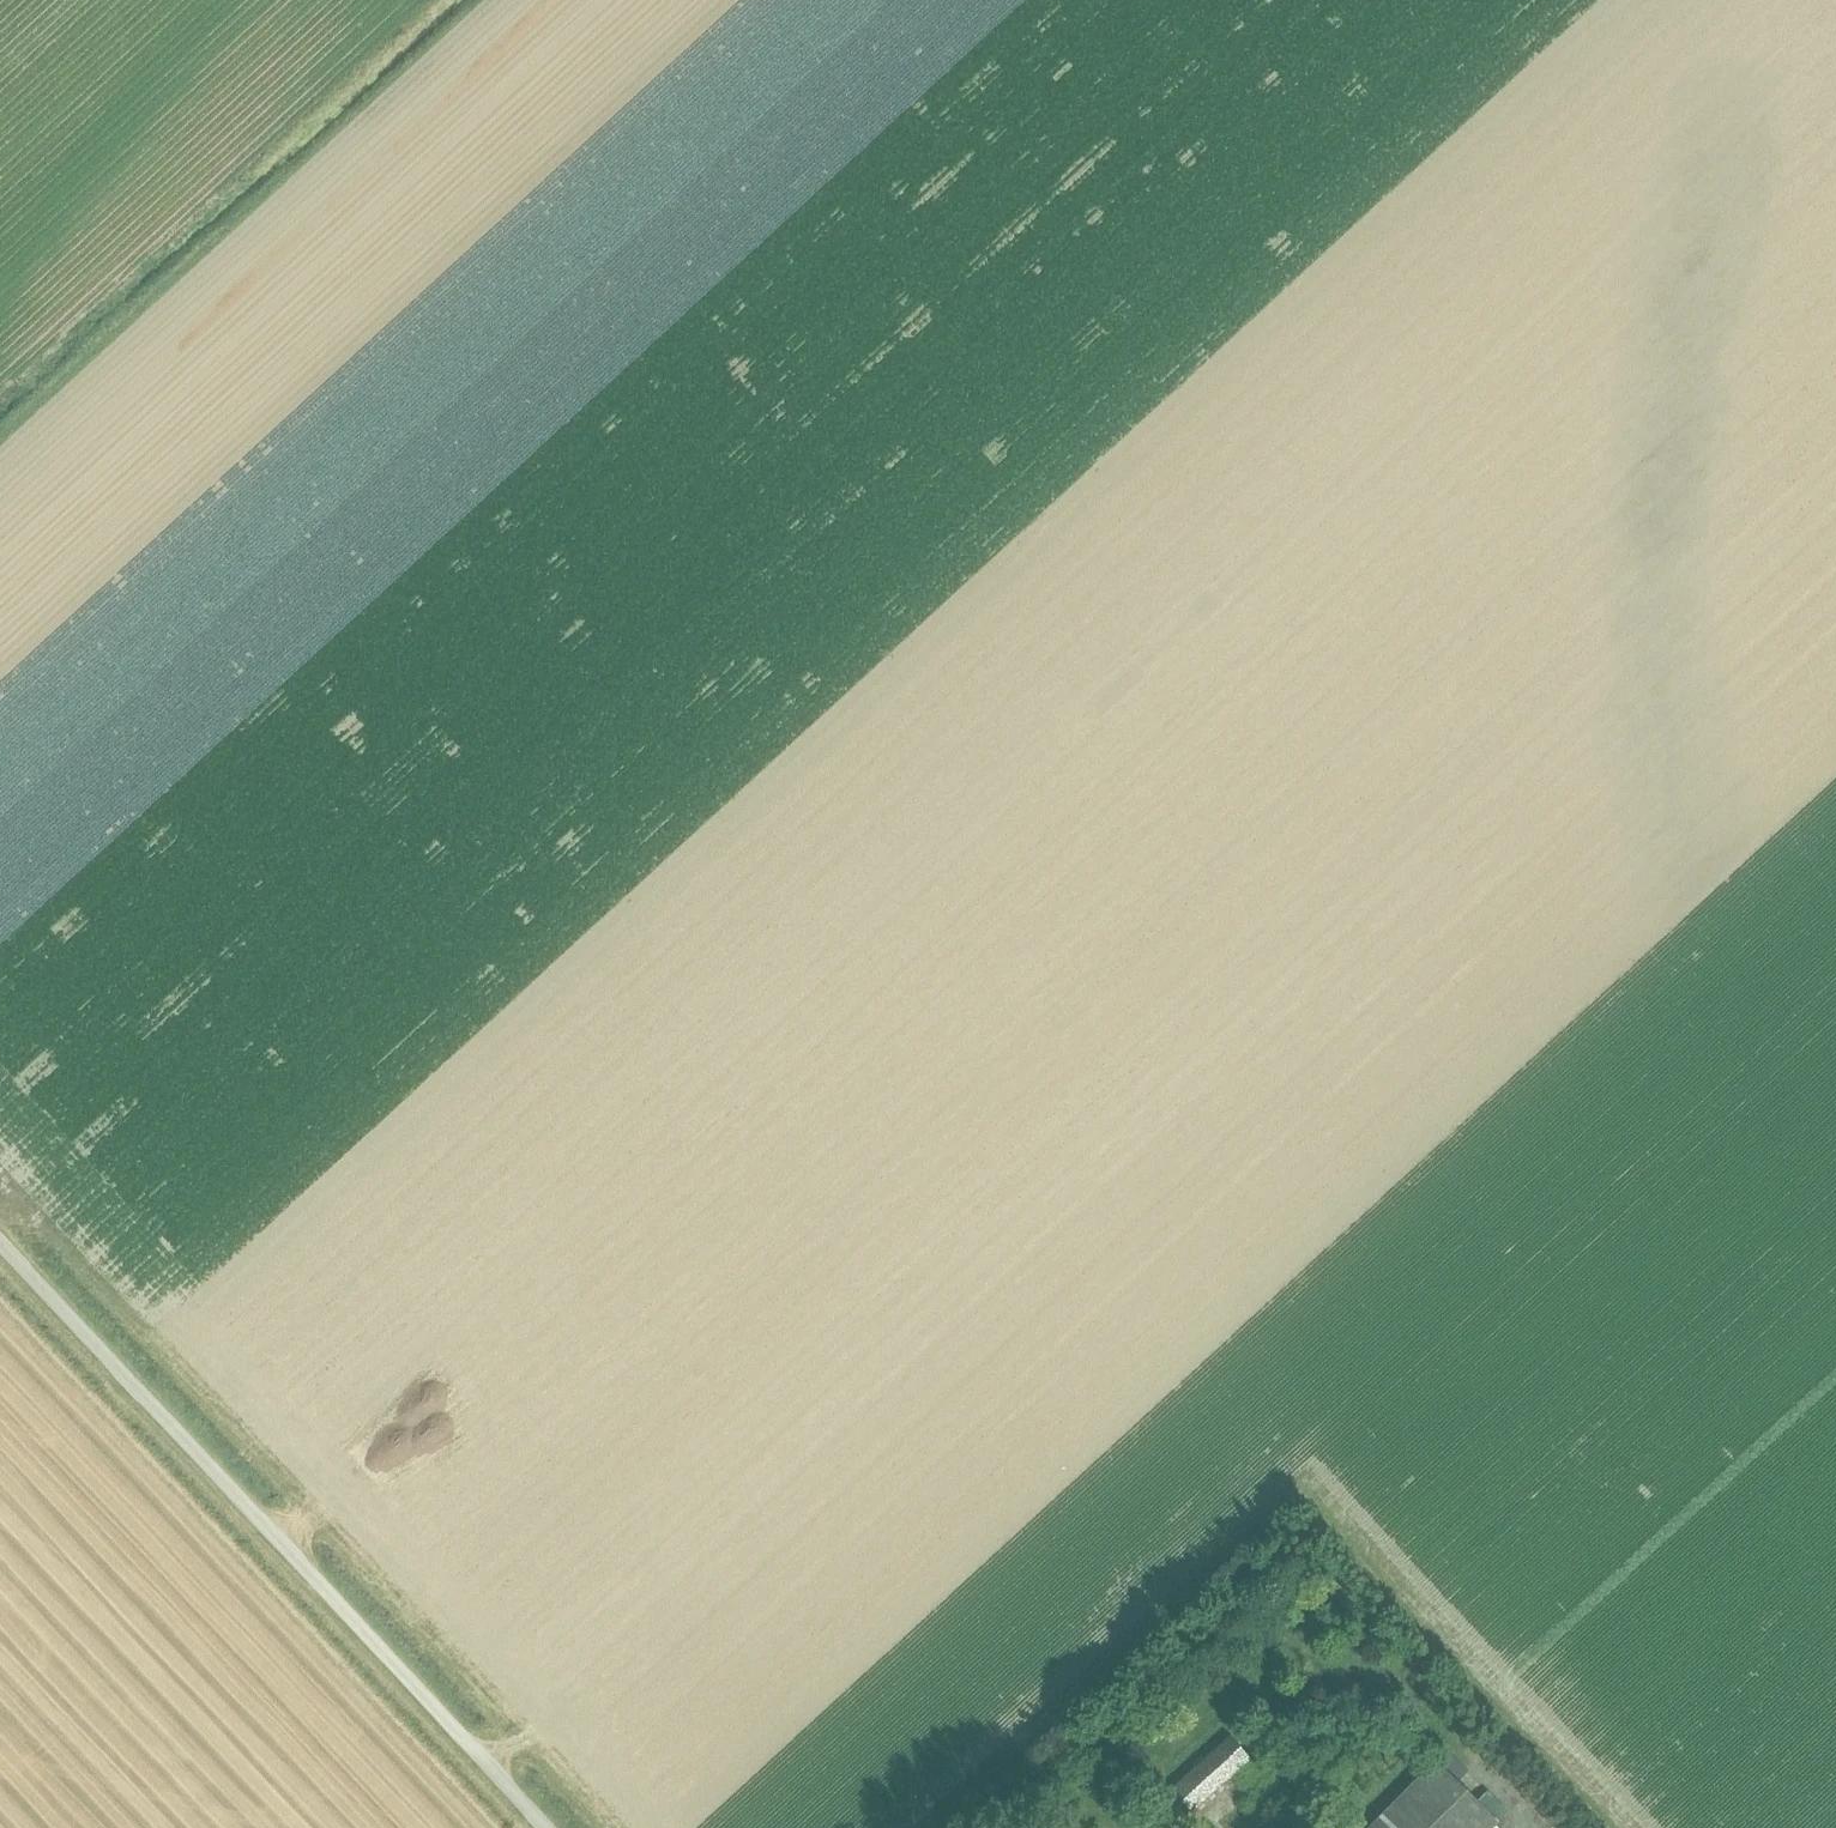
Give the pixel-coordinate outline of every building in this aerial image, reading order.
[(1249,1760),(1229,1738),(1171,1791),(1191,1812),(1249,1760)] [(1448,1751),(1436,1763),(1456,1783),(1468,1771),(1448,1751)] [(1369,1827),(1491,1827),(1496,1823),(1496,1822),(1476,1802),(1456,1783),(1436,1763),(1435,1762),(1369,1827)] [(1485,1792),(1476,1802),(1496,1822),(1505,1812),(1485,1792)]
